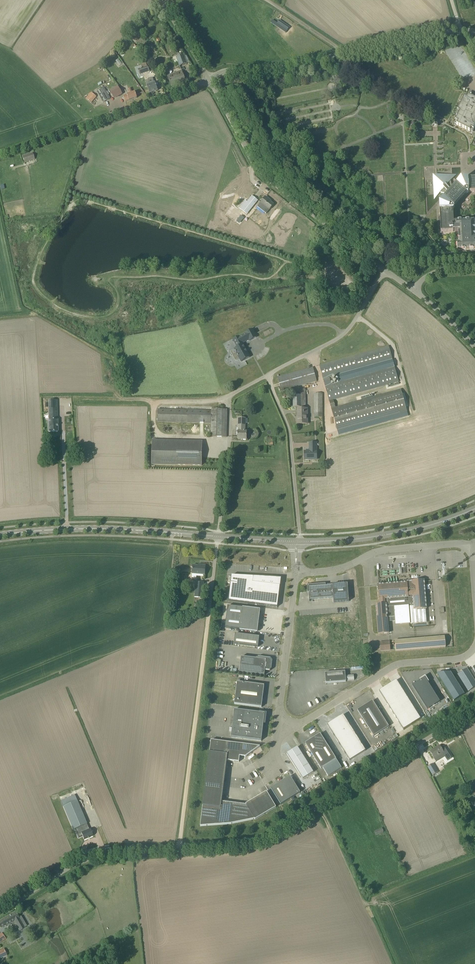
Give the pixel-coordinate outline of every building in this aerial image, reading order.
[(277,24),(272,20),(271,22),(275,25),(286,33),(289,27),(280,21),(277,24)] [(187,64),(183,54),(176,57),(179,64),(180,66),(187,64)] [(140,74),(149,71),(147,66),(138,69),(140,74)] [(171,86),(185,80),(182,71),(171,75),(168,76),(171,86)] [(155,83),(153,78),(148,79),(148,80),(145,81),(150,93),(158,90),(155,83)] [(111,89),(114,95),(122,91),(118,85),(111,89)] [(97,91),(101,98),(104,103),(110,99),(104,88),(97,91)] [(132,93),(131,89),(129,89),(130,94),(124,96),(125,102),(129,100),(129,101),(137,98),(135,92),(132,93)] [(91,102),(96,96),(94,95),(91,92),(86,98),(91,102)] [(455,122),(458,123),(456,125),(470,132),(471,130),(474,131),(474,128),(474,100),(468,96),(467,99),(464,98),(457,112),(458,112),(460,113),(455,122)] [(25,163),(35,160),(32,153),(23,157),(24,161),(25,163)] [(457,185),(453,189),(450,178),(438,177),(434,180),(437,192),(448,194),(445,198),(444,198),(440,203),(440,210),(440,217),(441,217),(441,222),(440,222),(441,232),(454,231),(453,231),(458,230),(459,243),(457,243),(457,250),(474,249),(474,230),(474,221),(454,222),(453,209),(454,209),(454,208),(454,207),(467,193),(468,193),(468,192),(469,192),(474,192),(474,178),(474,179),(473,179),(473,177),(471,177),(469,177),(469,179),(461,179),(456,185),(457,185)] [(251,209),(258,200),(252,196),(248,202),(245,200),(239,208),(247,214),(251,209)] [(274,204),(269,201),(270,200),(266,196),(261,203),(266,207),(263,211),(266,213),(274,204)] [(236,361),(239,358),(241,362),(250,357),(246,350),(243,344),(243,343),(249,339),(250,341),(257,337),(252,329),(246,333),(246,334),(239,337),(233,340),(237,348),(234,349),(237,354),(233,356),(236,361)] [(332,385),(330,377),(392,360),(388,346),(319,366),(329,401),(338,431),(407,412),(401,389),(336,407),(333,400),(399,381),(395,367),(332,385)] [(281,391),(317,381),(313,367),(278,377),(281,391)] [(305,407),(305,389),(293,390),(293,407),(305,407)] [(315,418),(322,417),(322,394),(314,394),(315,418)] [(49,432),(58,432),(57,400),(48,400),(49,432)] [(212,423),(211,432),(211,437),(227,437),(227,409),(212,409),(212,411),(158,409),(158,422),(212,423)] [(307,424),(307,409),(297,409),(297,417),(297,424),(307,424)] [(238,439),(247,439),(247,431),(245,431),(246,418),(238,418),(238,439)] [(152,442),(152,464),(202,465),(202,443),(152,442)] [(316,451),(316,443),(309,443),(310,448),(310,451),(304,451),(304,460),(317,459),(317,451),(316,451)] [(205,575),(206,565),(201,565),(201,566),(193,565),(192,574),(205,575)] [(277,607),(280,585),(280,581),(251,577),(231,576),(229,601),(277,607)] [(380,604),(376,605),(378,634),(389,633),(389,632),(389,628),(388,622),(388,617),(392,617),(393,621),(393,622),(395,621),(410,620),(409,606),(413,606),(413,609),(426,608),(427,608),(424,580),(412,581),(412,582),(412,584),(407,584),(407,582),(378,585),(380,604)] [(203,598),(204,583),(196,582),(194,597),(203,598)] [(309,601),(310,601),(309,600),(334,598),(334,602),(349,601),(350,612),(359,611),(357,582),(348,583),(339,584),(316,585),(316,587),(310,588),(310,591),(308,592),(309,601)] [(257,631),(260,610),(228,606),(225,627),(257,631)] [(258,647),(260,637),(235,634),(234,644),(258,647)] [(396,651),(446,647),(445,636),(395,640),(396,651)] [(381,651),(391,650),(390,641),(380,642),(381,651)] [(241,657),(239,672),(265,675),(265,671),(265,670),(270,671),(270,669),(272,669),(273,660),(271,658),(258,657),(258,658),(256,658),(256,659),(241,657)] [(458,675),(468,691),(474,687),(474,682),(467,669),(458,675)] [(326,683),(346,682),(345,671),(325,673),(326,683)] [(444,673),(437,673),(445,687),(454,701),(464,694),(464,693),(457,683),(450,672),(444,673)] [(418,682),(412,685),(427,709),(440,701),(428,682),(429,682),(425,675),(420,679),(421,680),(418,682)] [(396,680),(379,691),(403,729),(421,719),(396,680)] [(262,707),(264,685),(237,682),(234,704),(262,707)] [(373,701),(358,710),(374,736),(389,726),(373,701)] [(266,724),(266,723),(265,723),(266,719),(264,719),(265,714),(235,710),(231,737),(261,741),(263,724),(266,724)] [(343,715),(327,725),(349,761),(366,750),(343,715)] [(320,734),(305,743),(321,769),(323,768),(328,776),(342,768),(336,759),(320,734)] [(246,757),(260,746),(211,740),(200,826),(231,824),(255,819),(246,805),(222,802),(227,760),(239,762),(240,756),(246,757)] [(440,745),(430,752),(432,756),(434,759),(443,753),(445,756),(447,761),(452,758),(444,746),(441,748),(440,745)] [(295,766),(306,759),(298,747),(287,754),(295,766)] [(439,772),(445,769),(443,766),(449,763),(445,756),(433,763),(439,772)] [(303,779),(313,772),(306,759),(295,766),(303,779)] [(433,775),(438,772),(433,764),(428,767),(433,775)] [(291,798),(300,792),(290,776),(280,782),(291,798)] [(291,798),(280,782),(271,788),(281,804),(291,798)] [(266,813),(276,807),(267,791),(256,798),(266,813)] [(255,820),(266,813),(256,798),(246,804),(246,805),(255,819),(255,820)] [(78,805),(77,801),(63,807),(73,830),(77,828),(79,834),(81,833),(84,840),(93,836),(90,829),(89,830),(78,805)] [(377,838),(381,836),(380,833),(384,831),(382,828),(374,831),(377,838)] [(6,925),(11,922),(12,924),(15,928),(17,927),(19,932),(25,929),(24,928),(26,926),(21,917),(19,918),(15,912),(0,921),(0,927),(1,928),(6,925)]
